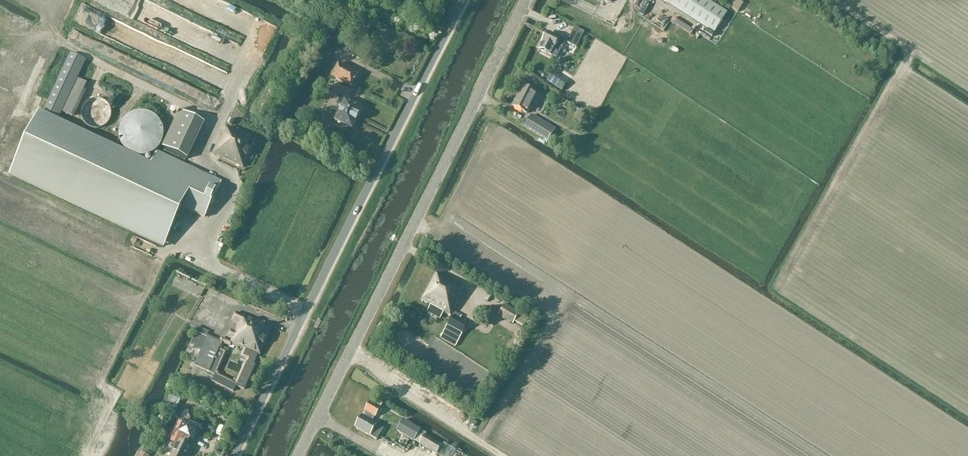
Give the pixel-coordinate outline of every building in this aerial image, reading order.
[(727,13),(706,0),(669,0),(667,4),(714,34),(727,13)] [(747,7),(744,1),(737,0),(733,6),(737,13),(744,13),(747,7)] [(361,16),(343,51),(355,58),(373,23),(361,16)] [(572,32),(567,43),(577,48),(582,37),(572,32)] [(542,45),(539,51),(547,55),(551,57),(554,50),(559,52),(561,50),(562,50),(565,43),(560,40),(547,34),(545,38),(544,38),(542,41),(543,42),(542,45)] [(339,64),(331,78),(352,88),(359,74),(339,64)] [(562,91),(567,83),(559,78),(555,86),(562,91)] [(78,79),(62,112),(74,118),(90,85),(78,79)] [(541,98),(537,95),(523,88),(513,107),(527,114),(533,102),(538,105),(541,98)] [(86,104),(84,106),(83,108),(82,111),(82,113),(82,116),(82,118),(83,121),(84,123),(86,125),(88,126),(90,128),(92,129),(95,129),(97,129),(100,129),(102,128),(104,127),(106,126),(108,124),(110,122),(111,119),(111,117),(112,114),(111,112),(111,109),(110,107),(108,105),(106,103),(104,102),(102,100),(100,100),(97,99),(95,99),(92,100),(90,101),(88,102),(86,104)] [(338,113),(334,121),(353,131),(363,109),(345,100),(342,106),(338,104),(335,111),(338,113)] [(180,112),(163,148),(188,159),(205,123),(180,112)] [(70,128),(39,113),(10,175),(165,246),(183,206),(206,217),(222,183),(157,153),(151,166),(70,128)] [(163,143),(164,139),(164,135),(164,131),(163,128),(161,124),(159,121),(157,118),(153,116),(150,114),(146,113),(143,113),(139,113),(135,114),(132,115),(128,117),(126,120),(123,122),(121,126),(120,129),(119,133),(119,137),(120,141),(121,144),(123,148),(126,151),(128,153),(132,155),(135,157),(139,157),(143,157),(146,157),(150,156),(153,154),(157,152),(159,149),(161,146),(163,143)] [(554,132),(537,121),(531,131),(548,141),(554,132)] [(221,136),(213,154),(244,168),(256,141),(227,128),(223,137),(221,136)] [(421,301),(451,317),(452,317),(441,338),(456,347),(468,325),(460,320),(462,317),(453,312),(462,297),(460,296),(464,288),(437,273),(421,301)] [(527,318),(519,314),(506,306),(499,316),(513,324),(514,322),(522,327),(527,318)] [(256,367),(253,365),(259,354),(260,354),(271,328),(236,312),(232,321),(238,325),(235,332),(231,330),(228,337),(232,339),(231,342),(221,337),(219,340),(209,335),(210,332),(197,327),(194,333),(198,334),(196,339),(194,338),(191,345),(195,346),(195,348),(201,351),(194,366),(215,375),(219,376),(219,374),(217,374),(227,352),(223,350),(225,345),(234,350),(236,348),(238,349),(239,347),(244,350),(241,357),(247,360),(246,362),(245,362),(235,384),(235,385),(237,386),(245,390),(256,367)] [(235,385),(235,384),(219,376),(215,375),(212,382),(234,393),(237,386),(235,385)] [(376,418),(381,409),(384,403),(374,397),(370,402),(365,411),(365,412),(363,417),(362,417),(356,428),(377,441),(384,429),(372,422),(375,417),(376,418)] [(427,434),(421,431),(403,420),(396,432),(415,442),(420,445),(437,455),(443,446),(426,436),(427,434)] [(170,455),(190,455),(193,449),(185,445),(188,439),(190,439),(195,430),(184,424),(183,426),(178,423),(174,432),(169,442),(176,445),(170,455)]
